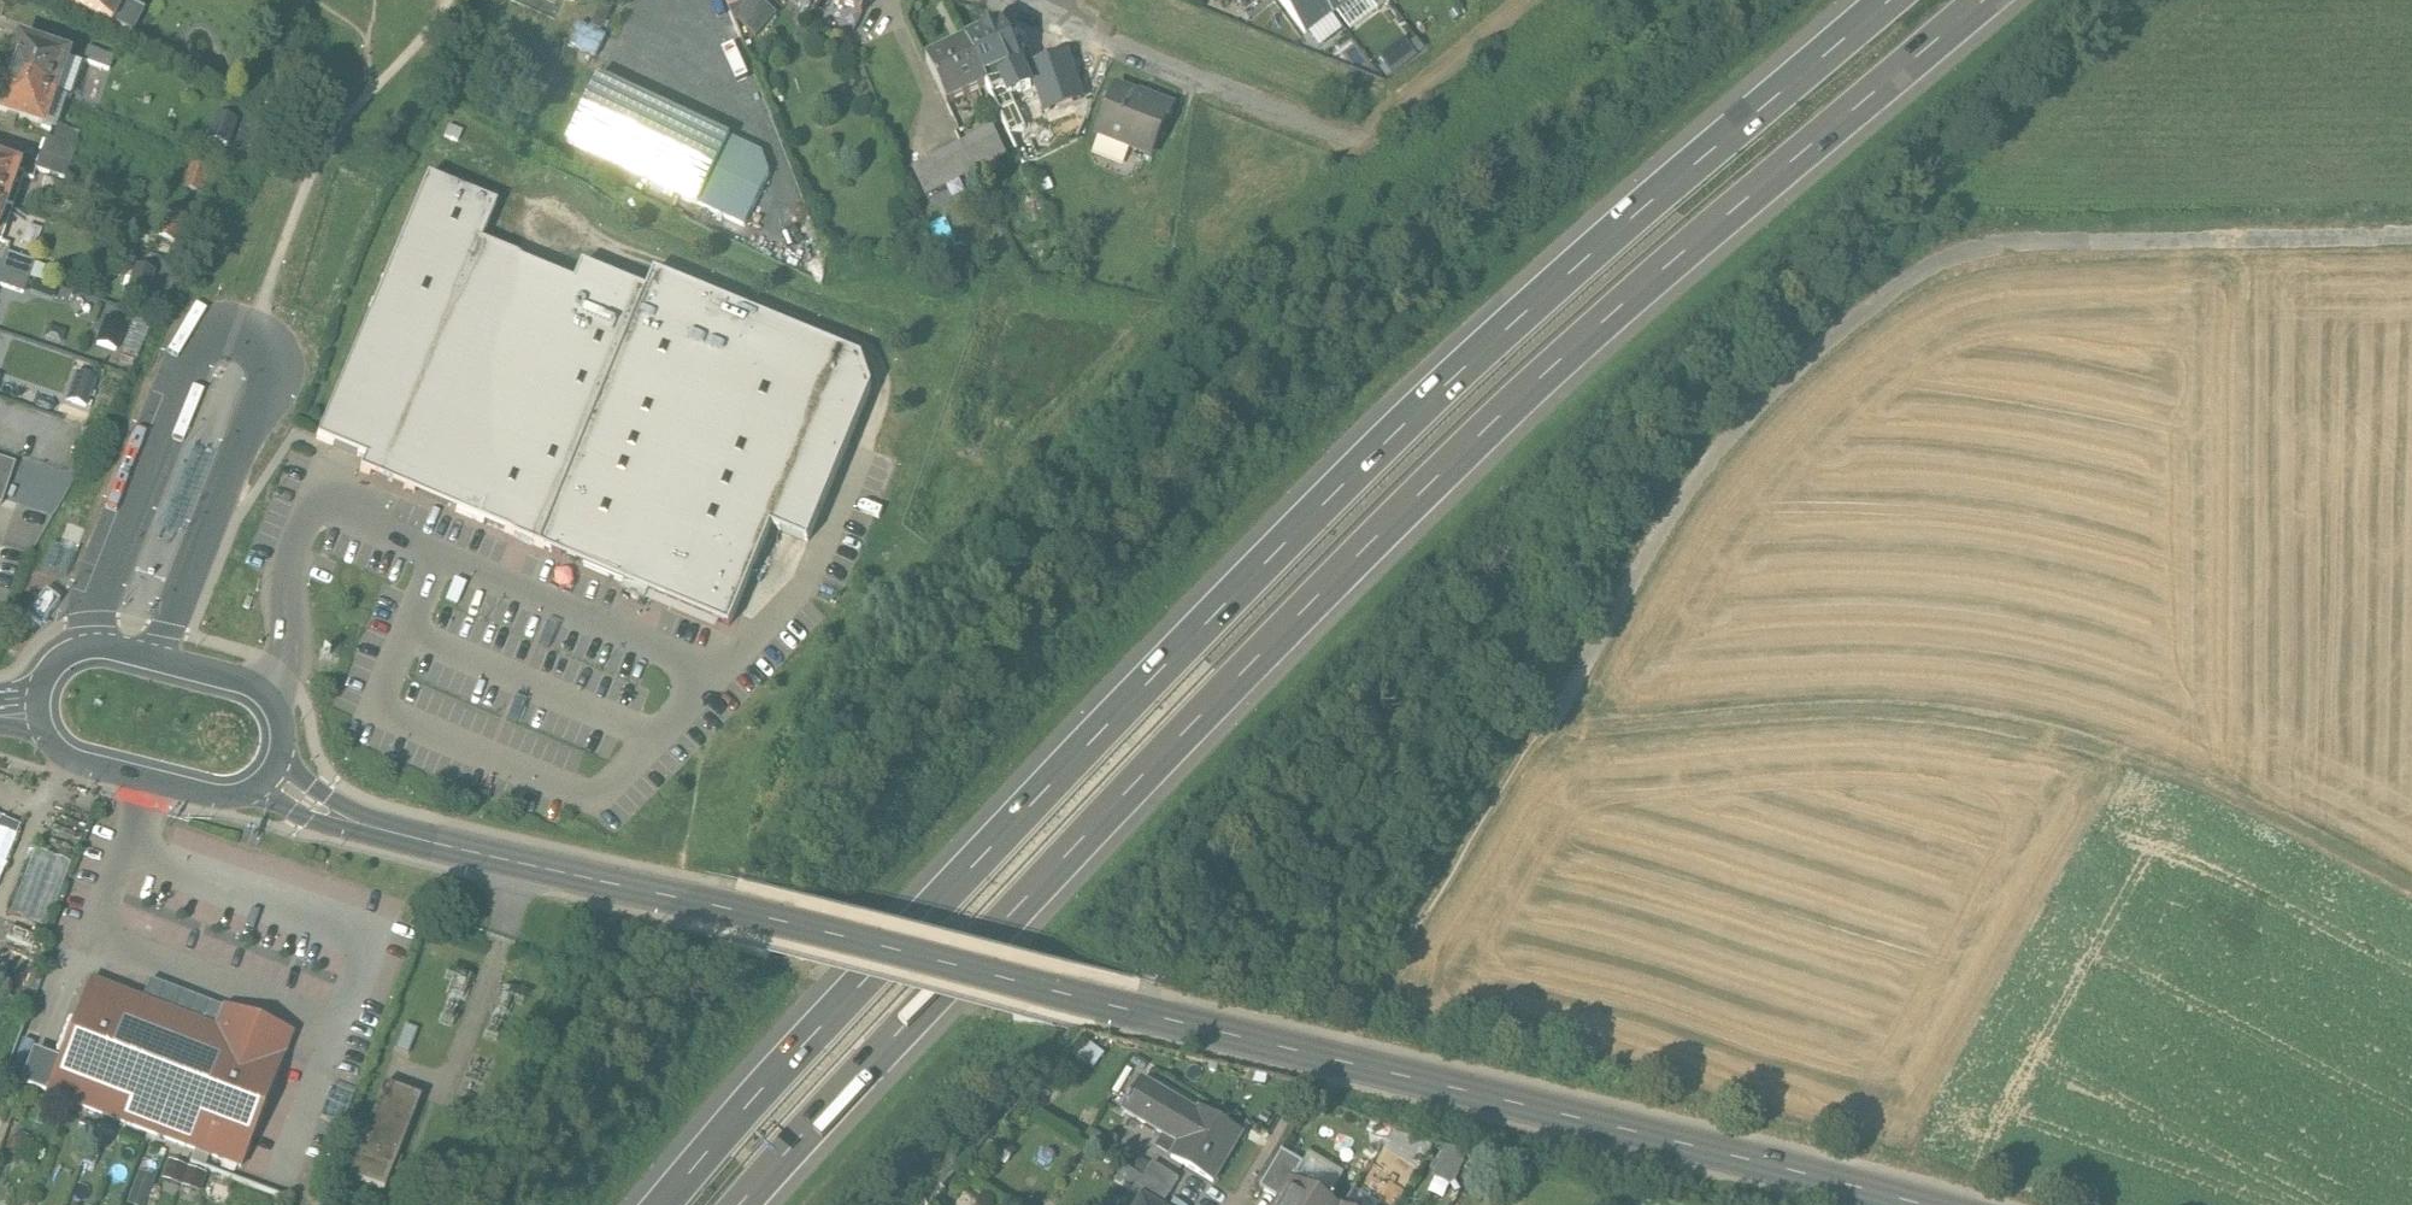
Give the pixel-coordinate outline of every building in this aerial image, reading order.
[(121,0),(69,0),(68,2),(67,4),(129,36),(141,13),(120,2),(121,0)] [(728,8),(731,7),(745,2),(744,0),(725,0),(728,8)] [(745,2),(731,7),(733,12),(758,35),(777,14),(762,0),(744,0),(745,2)] [(864,13),(871,0),(837,0),(864,13)] [(1305,33),(1333,12),(1323,0),(1281,0),(1305,33)] [(1333,12),(1349,0),(1323,0),(1333,12)] [(1378,9),(1389,0),(1371,0),(1378,9)] [(1001,25),(967,41),(984,79),(999,72),(1019,63),(1001,25)] [(1403,34),(1379,53),(1394,71),(1417,51),(1403,34)] [(967,41),(926,60),(947,104),(987,85),(984,79),(967,41)] [(17,44),(5,79),(52,95),(64,61),(17,44)] [(87,46),(81,61),(108,72),(114,57),(87,46)] [(1067,56),(1030,69),(1046,113),(1082,99),(1067,56)] [(1006,87),(999,72),(984,79),(987,85),(1000,113),(1016,105),(1008,88),(1006,87)] [(698,203),(698,202),(744,224),(769,172),(762,151),(730,136),(598,73),(566,139),(698,203)] [(5,79),(0,94),(0,116),(39,130),(52,95),(5,79)] [(1164,104),(1160,106),(1122,90),(1115,93),(1098,137),(1100,137),(1101,142),(1125,152),(1132,149),(1145,154),(1151,151),(1165,118),(1170,116),(1171,113),(1168,106),(1164,104)] [(233,121),(214,114),(204,140),(223,147),(233,121)] [(462,131),(449,126),(444,136),(457,142),(462,131)] [(993,126),(961,142),(974,171),(1007,155),(993,126)] [(46,138),(40,154),(68,164),(74,147),(46,138)] [(974,171),(961,142),(912,166),(925,194),(974,171)] [(68,164),(40,154),(35,169),(63,179),(68,164)] [(197,197),(206,170),(188,164),(179,191),(197,197)] [(2,205),(14,171),(0,166),(0,204),(2,205)] [(495,209),(427,179),(316,440),(365,460),(359,472),(626,585),(622,594),(646,604),(650,595),(730,628),(772,529),(808,545),(872,392),(863,363),(656,276),(647,295),(584,268),(576,287),(480,246),(495,209)] [(181,218),(163,213),(152,239),(169,245),(181,218)] [(19,274),(24,259),(0,251),(0,268),(19,274)] [(148,295),(153,270),(136,266),(130,291),(148,295)] [(0,268),(0,286),(14,290),(19,274),(0,268)] [(125,327),(106,320),(96,346),(116,353),(125,327)] [(85,408),(94,382),(77,375),(67,402),(85,408)] [(0,459),(0,505),(14,510),(28,468),(0,459)] [(4,850),(18,823),(2,815),(0,819),(0,849),(4,850)] [(27,865),(19,884),(56,899),(64,880),(27,865)] [(12,898),(6,917),(43,931),(49,911),(12,898)] [(4,978),(0,986),(0,993),(6,996),(13,982),(4,978)] [(283,1059),(215,1033),(213,1032),(222,1010),(150,982),(141,1003),(90,983),(59,1060),(56,1069),(32,1059),(30,1058),(20,1084),(240,1170),(283,1059)] [(291,1037),(224,1011),(215,1033),(283,1059),(291,1037)] [(415,1026),(404,1051),(418,1056),(428,1031),(415,1026)] [(30,1058),(32,1059),(56,1069),(59,1060),(33,1050),(30,1058)] [(1199,1113),(1143,1080),(1133,1097),(1131,1096),(1127,1102),(1129,1103),(1124,1111),(1184,1146),(1176,1159),(1214,1182),(1242,1134),(1201,1110),(1199,1113)] [(394,1087),(359,1178),(395,1192),(430,1101),(394,1087)] [(1282,1152),(1260,1189),(1279,1200),(1294,1174),(1297,1176),(1303,1165),(1282,1152)] [(1179,1180),(1154,1164),(1145,1179),(1171,1194),(1179,1180)] [(1156,1204),(1164,1204),(1171,1194),(1145,1179),(1126,1168),(1118,1182),(1144,1198),(1156,1204)] [(204,1175),(187,1169),(182,1183),(199,1188),(204,1175)] [(1294,1174),(1279,1200),(1276,1204),(1333,1204),(1328,1202),(1331,1196),(1297,1176),(1294,1174)]
